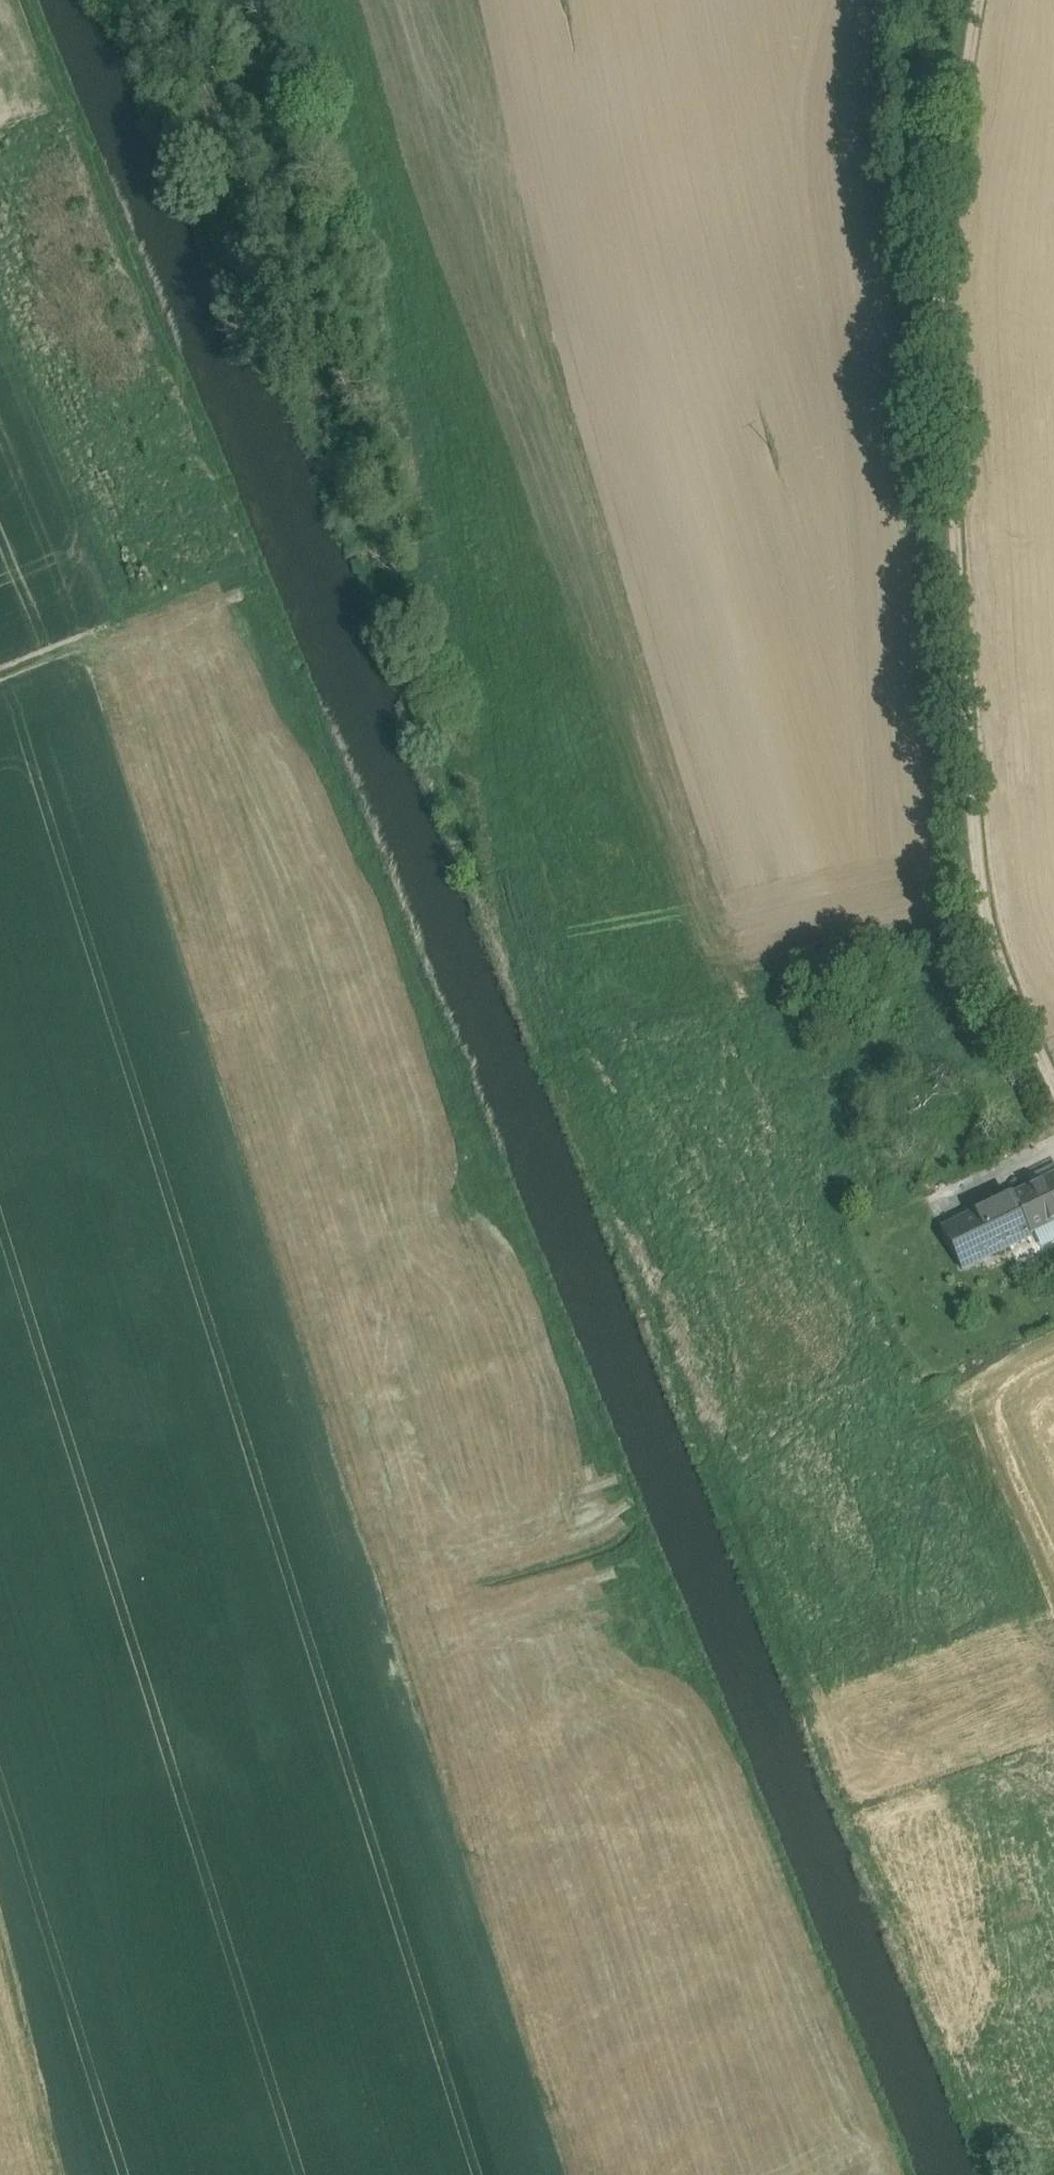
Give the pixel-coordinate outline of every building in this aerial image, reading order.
[(1012,1198),(1031,1237),(1053,1225),(1053,1178),(1012,1198)] [(1012,1198),(942,1232),(961,1271),(1031,1237),(1012,1198)]
